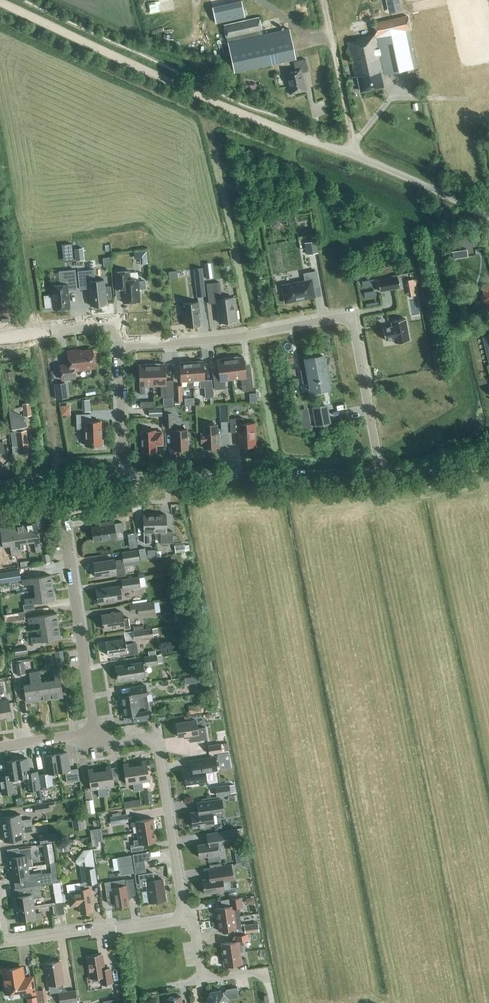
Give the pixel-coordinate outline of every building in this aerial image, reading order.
[(229,22),(224,0),(209,0),(215,25),(229,22)] [(389,13),(405,10),(403,0),(386,0),(389,13)] [(382,86),(380,75),(412,68),(404,30),(410,29),(407,16),(371,24),(373,33),(371,33),(372,35),(355,39),(355,40),(347,42),(355,78),(358,77),(361,91),(382,86)] [(263,35),(259,18),(223,26),(226,39),(234,72),(296,59),(289,29),(263,35)] [(291,94),(305,90),(301,73),(308,71),(305,59),(293,62),(295,70),(286,72),(291,94)] [(306,255),(318,253),(315,241),(304,243),(306,255)] [(74,249),(75,261),(83,260),(82,248),(74,249)] [(147,249),(136,249),(136,264),(148,263),(147,249)] [(44,263),(39,260),(36,266),(41,269),(44,263)] [(202,268),(193,269),(197,297),(205,296),(202,268)] [(52,294),(44,295),(45,308),(54,307),(54,310),(70,308),(68,291),(77,290),(75,270),(59,271),(60,285),(51,286),(52,294)] [(94,270),(78,271),(79,289),(89,288),(90,306),(106,304),(106,298),(111,298),(110,286),(105,287),(104,280),(95,281),(94,270)] [(145,281),(138,282),(137,272),(129,272),(129,271),(114,272),(116,297),(123,296),(123,303),(140,302),(139,289),(145,289),(145,281)] [(295,302),(294,300),(314,296),(312,287),(319,285),(316,271),(304,274),(305,282),(283,286),(286,302),(287,302),(288,303),(295,302)] [(409,295),(419,293),(416,276),(406,278),(409,295)] [(380,291),(399,288),(397,277),(378,280),(380,291)] [(222,299),(219,282),(206,284),(209,304),(217,303),(219,323),(236,321),(236,319),(237,319),(236,310),(235,310),(233,297),(222,299)] [(200,325),(199,317),(200,317),(198,302),(182,304),(184,318),(185,318),(186,327),(200,325)] [(44,319),(54,318),(53,309),(44,310),(44,319)] [(409,340),(405,319),(391,321),(392,327),(383,328),(385,340),(394,338),(395,343),(409,340)] [(77,352),(77,349),(67,351),(69,364),(60,365),(62,380),(75,378),(74,370),(94,367),(92,350),(77,352)] [(331,389),(324,354),(303,358),(305,369),(300,370),(302,383),(308,382),(310,393),(331,389)] [(230,357),(233,380),(239,379),(241,380),(242,391),(253,390),(250,365),(244,365),(243,356),(238,357),(238,356),(230,357)] [(226,380),(233,380),(230,357),(222,358),(222,359),(217,360),(218,371),(212,372),(214,390),(226,388),(225,382),(226,380)] [(191,362),(192,381),(199,380),(200,387),(204,387),(205,398),(214,397),(212,380),(204,380),(203,361),(191,362)] [(192,381),(191,362),(179,362),(181,382),(187,381),(188,388),(193,387),(192,381)] [(152,364),(153,386),(159,386),(161,387),(161,397),(174,397),(173,380),(165,381),(165,364),(160,364),(160,363),(152,364)] [(146,386),(153,386),(152,364),(144,364),(144,365),(139,365),(140,394),(145,394),(145,388),(146,386)] [(5,371),(6,380),(14,379),(13,370),(5,371)] [(68,381),(55,381),(55,397),(68,396),(68,381)] [(175,401),(182,401),(181,385),(174,386),(175,401)] [(82,412),(91,411),(90,399),(82,400),(82,412)] [(24,416),(32,415),(30,403),(22,404),(24,416)] [(71,413),(71,403),(60,404),(61,414),(71,413)] [(308,406),(298,408),(301,427),(311,426),(308,406)] [(317,426),(329,423),(326,406),(314,408),(317,426)] [(164,427),(173,426),(172,407),(164,407),(164,412),(164,427)] [(149,417),(162,416),(162,408),(148,409),(149,417)] [(18,455),(19,454),(29,453),(26,433),(24,416),(9,409),(13,432),(11,432),(13,446),(12,446),(13,455),(15,456),(18,455)] [(103,439),(101,439),(100,421),(91,422),(90,414),(76,414),(77,429),(85,429),(85,446),(95,445),(95,448),(104,447),(103,439)] [(244,423),(243,418),(230,419),(230,432),(238,432),(239,447),(255,446),(254,423),(244,423)] [(228,435),(227,421),(226,421),(221,422),(221,429),(217,429),(217,427),(203,427),(203,434),(200,434),(201,442),(203,442),(204,448),(218,448),(217,436),(228,435)] [(155,432),(155,430),(141,431),(142,443),(140,443),(140,451),(156,450),(156,445),(163,445),(162,432),(155,432)] [(173,450),(188,449),(187,430),(172,430),(173,450)] [(154,515),(154,532),(160,532),(160,543),(172,543),(172,531),(166,531),(166,514),(154,515)] [(149,532),(154,532),(154,515),(143,515),(143,543),(149,543),(149,532)] [(114,524),(113,521),(103,523),(103,525),(91,527),(94,541),(116,538),(115,533),(124,531),(122,522),(114,524)] [(24,524),(27,542),(34,541),(36,552),(41,551),(37,523),(24,524)] [(20,543),(27,542),(24,524),(12,526),(16,555),(22,554),(20,543)] [(16,555),(12,526),(0,528),(0,546),(10,545),(11,556),(16,555)] [(185,551),(184,544),(174,545),(175,553),(185,551)] [(141,560),(147,559),(145,547),(138,548),(141,560)] [(123,563),(140,560),(138,549),(121,552),(123,563)] [(49,554),(41,555),(43,564),(51,563),(49,554)] [(122,565),(121,559),(114,560),(114,559),(93,563),(95,577),(116,574),(116,576),(125,575),(124,564),(122,565)] [(0,572),(0,583),(21,580),(19,569),(0,572)] [(35,590),(52,587),(51,575),(22,579),(23,585),(34,583),(35,590)] [(122,590),(140,588),(139,577),(120,580),(122,590)] [(98,604),(123,600),(120,584),(95,588),(98,604)] [(52,587),(35,590),(36,597),(25,599),(25,604),(54,600),(52,587)] [(147,602),(133,604),(130,604),(131,613),(138,612),(138,615),(155,613),(155,612),(160,612),(159,601),(154,602),(153,601),(147,602)] [(7,614),(3,614),(4,622),(25,619),(25,618),(24,611),(12,613),(7,614)] [(123,619),(122,612),(101,615),(103,630),(124,627),(124,629),(130,628),(128,618),(123,619)] [(40,629),(58,626),(56,614),(28,618),(28,623),(39,622),(40,629)] [(58,626),(40,629),(41,636),(30,637),(31,643),(60,638),(58,626)] [(133,640),(153,637),(153,634),(157,633),(156,627),(131,631),(133,640)] [(126,644),(125,638),(105,641),(107,656),(119,654),(120,656),(138,653),(136,642),(126,644)] [(27,653),(26,646),(14,648),(15,655),(27,653)] [(57,665),(65,664),(63,650),(55,651),(57,665)] [(145,665),(158,663),(157,654),(143,656),(145,665)] [(23,662),(15,663),(17,675),(25,674),(23,662)] [(118,681),(144,677),(142,662),(115,666),(118,681)] [(48,681),(50,699),(63,697),(58,668),(53,669),(55,680),(48,681)] [(50,699),(48,681),(41,682),(39,671),(34,672),(38,701),(50,699)] [(26,702),(38,701),(34,672),(29,673),(30,684),(23,685),(26,702)] [(122,706),(148,701),(147,695),(145,685),(131,687),(132,693),(120,695),(122,706)] [(6,716),(6,720),(11,720),(8,699),(1,700),(0,693),(0,717),(6,716)] [(148,701),(122,706),(123,717),(133,715),(134,722),(149,719),(147,709),(149,708),(148,701)] [(194,713),(203,712),(202,702),(198,703),(198,705),(193,705),(194,713)] [(197,729),(196,720),(176,723),(178,737),(193,735),(194,741),(207,740),(205,728),(197,729)] [(209,754),(221,752),(220,744),(208,746),(209,754)] [(55,754),(58,772),(65,771),(67,783),(79,781),(78,768),(70,770),(67,752),(55,754)] [(51,773),(58,772),(55,754),(44,756),(46,773),(39,775),(40,787),(52,785),(51,773)] [(185,784),(206,781),(204,773),(217,770),(215,756),(189,760),(191,769),(183,770),(185,784)] [(15,760),(18,778),(24,777),(26,791),(40,789),(37,771),(29,772),(27,758),(15,760)] [(18,778),(15,760),(4,762),(6,774),(0,775),(0,783),(2,794),(13,792),(11,779),(18,778)] [(142,765),(135,766),(138,789),(139,790),(143,790),(142,782),(149,781),(146,760),(141,761),(142,765)] [(128,763),(123,764),(126,784),(133,783),(134,791),(139,790),(138,789),(135,766),(128,767),(128,763)] [(100,771),(103,796),(108,795),(106,787),(114,786),(111,766),(106,766),(106,770),(100,771)] [(103,796),(100,771),(93,772),(92,768),(87,769),(90,789),(98,788),(99,796),(103,796)] [(216,796),(230,794),(229,785),(229,784),(214,787),(216,796)] [(65,802),(69,810),(79,806),(76,798),(65,802)] [(93,799),(85,800),(87,814),(95,813),(93,799)] [(193,828),(214,824),(212,814),(223,813),(221,799),(196,803),(197,811),(190,813),(193,828)] [(35,813),(49,811),(49,806),(55,806),(54,801),(34,804),(35,813)] [(32,825),(31,819),(21,820),(20,814),(0,817),(0,818),(2,829),(32,825)] [(113,823),(127,821),(126,814),(112,817),(113,823)] [(85,828),(83,818),(71,820),(73,830),(85,828)] [(137,833),(154,830),(153,818),(135,821),(135,822),(130,822),(131,827),(136,826),(137,833)] [(32,825),(2,829),(4,842),(24,839),(23,833),(33,831),(32,825)] [(98,846),(97,838),(102,838),(100,828),(89,830),(92,847),(98,846)] [(154,830),(137,833),(138,840),(133,840),(134,845),(130,846),(131,852),(143,850),(142,844),(156,842),(154,830)] [(206,844),(197,845),(198,858),(207,856),(208,862),(220,860),(218,844),(224,843),(224,840),(237,838),(236,830),(206,834),(207,842),(205,842),(206,844)] [(61,840),(60,833),(53,834),(53,833),(39,835),(40,844),(54,842),(54,841),(61,840)] [(57,852),(70,851),(69,847),(71,846),(71,842),(56,844),(57,852)] [(8,869),(28,866),(27,860),(32,859),(30,847),(18,849),(19,856),(6,858),(8,869)] [(237,863),(247,861),(245,851),(235,852),(237,863)] [(55,852),(48,853),(50,862),(56,861),(55,852)] [(80,914),(92,912),(91,904),(92,904),(90,887),(88,887),(88,885),(97,883),(92,852),(87,852),(88,858),(84,859),(82,857),(80,857),(77,860),(78,862),(81,864),(82,874),(81,875),(81,877),(83,878),(83,883),(80,883),(81,889),(75,890),(75,891),(67,892),(70,907),(79,906),(80,914)] [(150,860),(148,852),(132,855),(134,868),(145,867),(144,861),(150,860)] [(131,854),(117,857),(120,874),(134,872),(131,854)] [(26,887),(39,885),(52,883),(50,872),(41,874),(41,872),(29,874),(28,866),(8,869),(10,881),(25,879),(26,887)] [(204,894),(224,891),(222,882),(233,880),(233,876),(231,866),(214,869),(216,878),(202,880),(204,894)] [(58,871),(50,872),(52,883),(59,882),(58,871)] [(146,873),(138,874),(139,887),(146,886),(149,903),(165,900),(162,879),(154,880),(152,872),(146,873)] [(108,897),(107,899),(107,903),(110,905),(114,904),(114,908),(129,906),(127,893),(135,891),(133,879),(119,881),(120,886),(111,887),(112,896),(108,897)] [(59,882),(52,883),(53,893),(61,892),(59,882)] [(14,909),(34,906),(33,899),(41,897),(39,885),(26,887),(24,887),(26,895),(12,897),(14,909)] [(217,919),(239,916),(238,908),(242,907),(241,897),(237,898),(229,899),(230,906),(215,908),(217,919)] [(56,915),(64,914),(62,902),(54,903),(56,915)] [(34,906),(14,909),(16,921),(41,917),(41,913),(35,914),(34,906)] [(239,916),(217,919),(219,931),(241,928),(239,916)] [(222,955),(240,952),(239,946),(244,945),(243,940),(248,940),(247,936),(252,935),(252,932),(259,931),(258,922),(243,925),(245,934),(234,936),(235,941),(221,944),(222,955)] [(240,952),(222,955),(224,967),(247,963),(246,959),(241,959),(240,952)] [(104,969),(102,955),(87,957),(90,977),(100,976),(101,984),(112,982),(110,968),(104,969)] [(63,982),(60,961),(45,963),(48,985),(56,983),(60,1002),(71,1002),(77,1002),(75,990),(67,991),(63,991),(62,987),(64,987),(63,982)] [(23,979),(21,967),(2,970),(6,994),(20,992),(20,996),(34,994),(32,978),(23,979)] [(36,989),(39,1001),(48,999),(46,987),(36,989)] [(237,988),(226,990),(225,992),(222,993),(220,990),(209,992),(206,1002),(226,1002),(227,999),(238,997),(237,988)]
